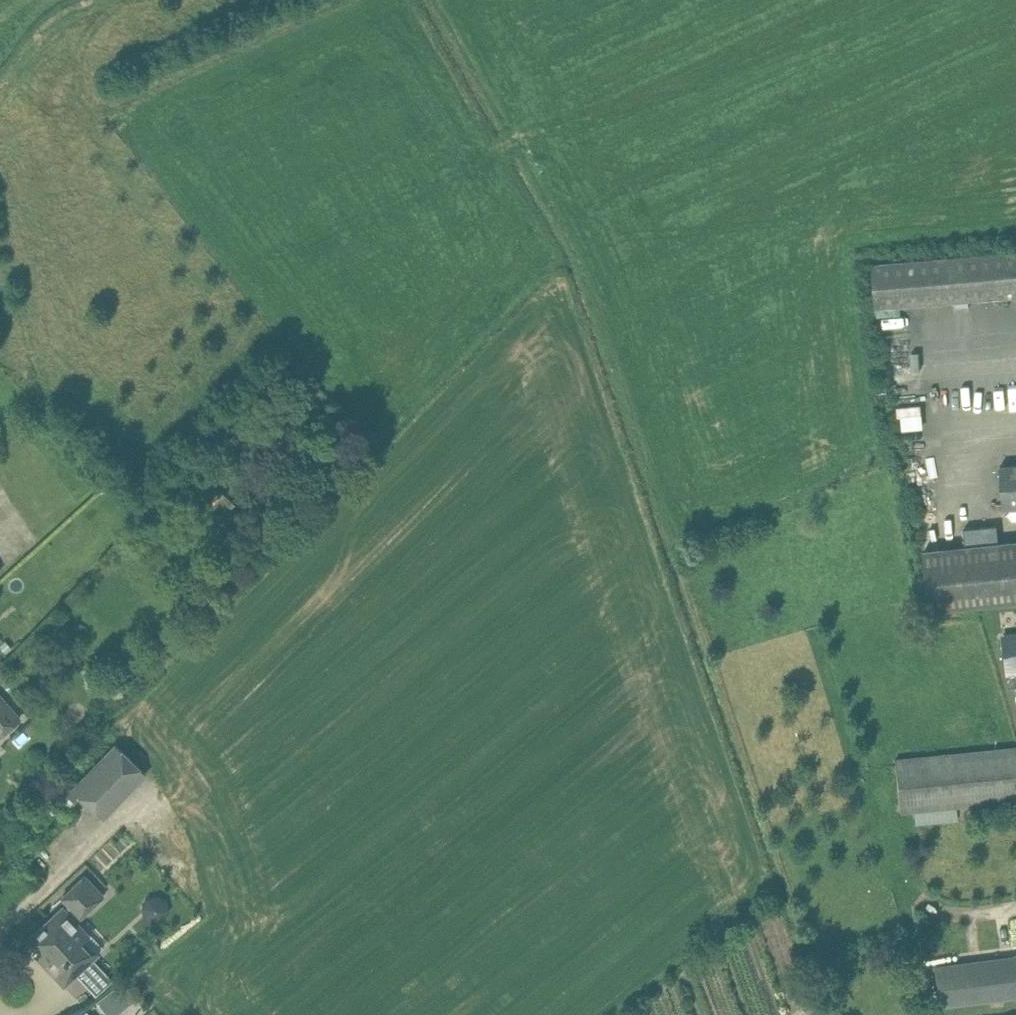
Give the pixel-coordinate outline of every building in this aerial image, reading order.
[(876,306),(1015,295),(1015,252),(872,264),(876,306)] [(898,405),(899,429),(923,428),(922,403),(898,405)] [(1000,466),(1004,508),(1015,507),(1015,465),(1000,466)] [(964,547),(924,551),(930,610),(1015,602),(1015,541),(1000,543),(998,524),(963,527),(964,547)] [(1001,634),(1007,674),(1008,674),(1009,686),(1015,685),(1015,632),(1001,634)] [(22,718),(0,693),(0,737),(22,718)] [(146,773),(115,744),(72,789),(102,818),(146,773)] [(895,760),(900,812),(1015,800),(1015,747),(895,760)] [(64,909),(62,907),(29,938),(48,958),(43,963),(64,985),(98,953),(84,938),(88,934),(75,920),(79,916),(80,917),(104,895),(85,875),(61,897),(69,905),(64,909)] [(164,900),(155,896),(146,898),(141,907),(144,916),(153,921),(162,918),(167,910),(164,900)] [(1015,996),(1015,956),(935,967),(940,1006),(1015,996)] [(95,1002),(105,1014),(114,1014),(133,1000),(120,982),(95,1002)]
